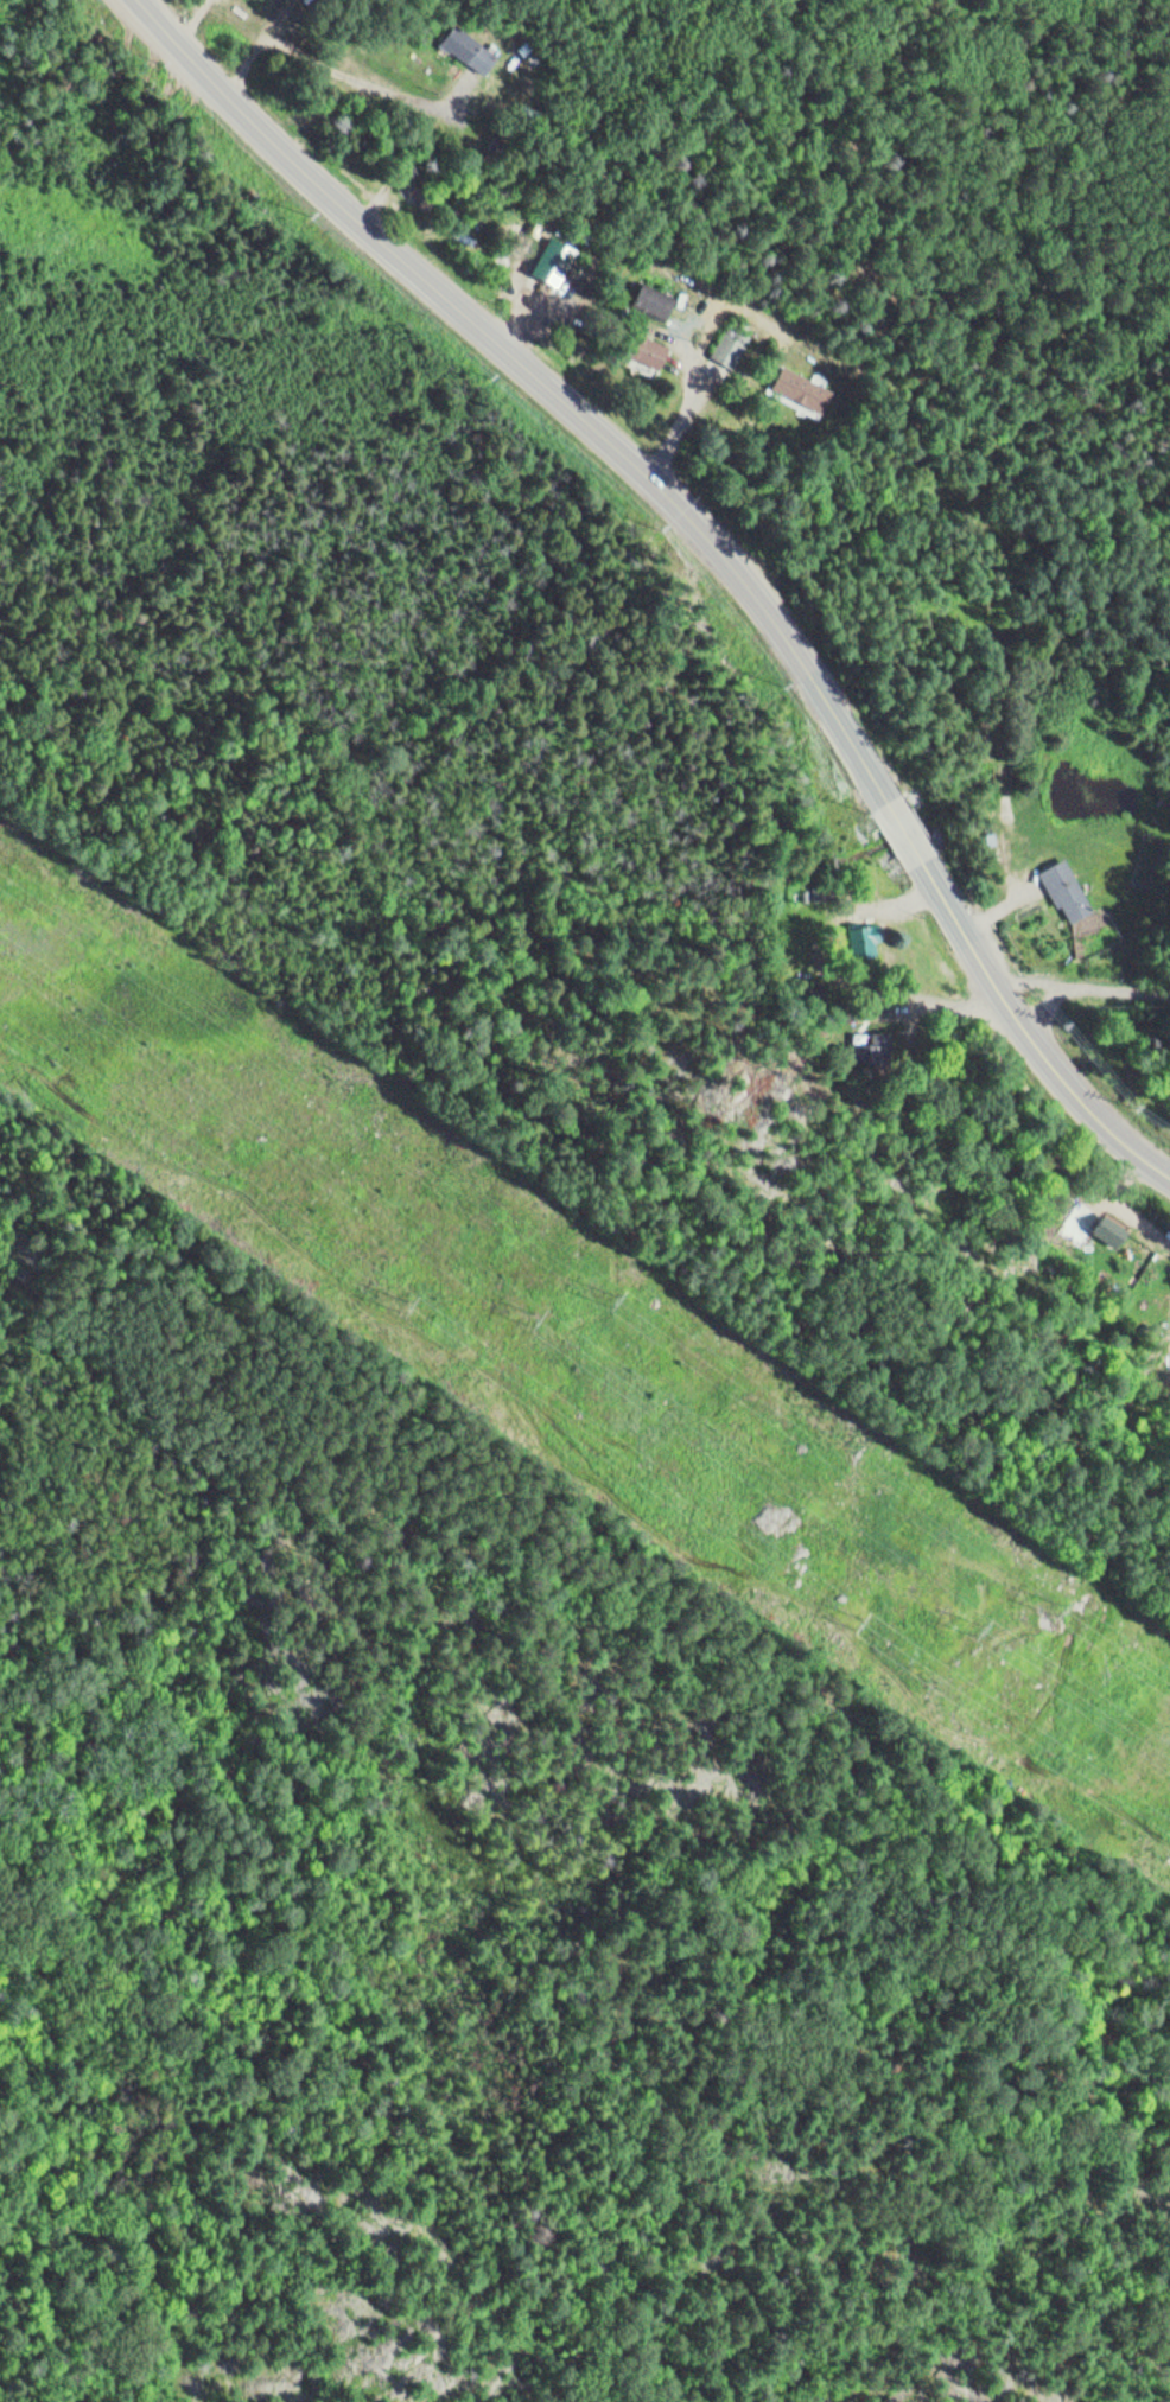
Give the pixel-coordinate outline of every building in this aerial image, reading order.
[(483,76),(498,55),(452,23),(438,43),(483,76)] [(556,289),(578,251),(549,235),(528,273),(556,289)] [(626,304),(662,319),(670,299),(634,284),(626,304)] [(710,357),(733,370),(751,338),(728,325),(710,357)] [(669,348),(632,332),(622,356),(659,372),(669,348)] [(832,388),(780,367),(770,390),(823,412),(832,388)] [(1064,924),(1090,912),(1065,858),(1039,870),(1064,924)] [(863,960),(878,952),(875,944),(887,938),(876,917),(848,932),(863,960)] [(864,1033),(864,1062),(895,1062),(895,1033),(864,1033)] [(1138,1223),(1115,1204),(1093,1229),(1115,1249),(1138,1223)]
